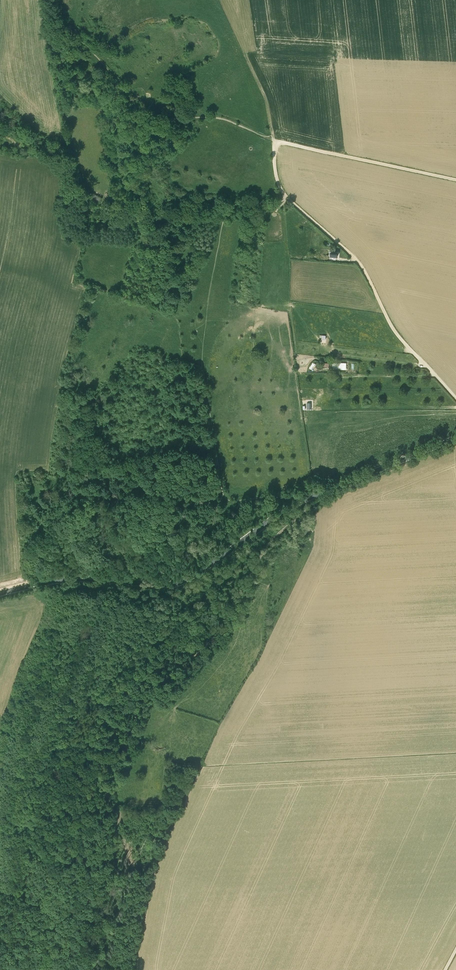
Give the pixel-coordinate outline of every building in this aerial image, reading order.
[(101,198),(94,194),(91,199),(99,203),(101,198)]
